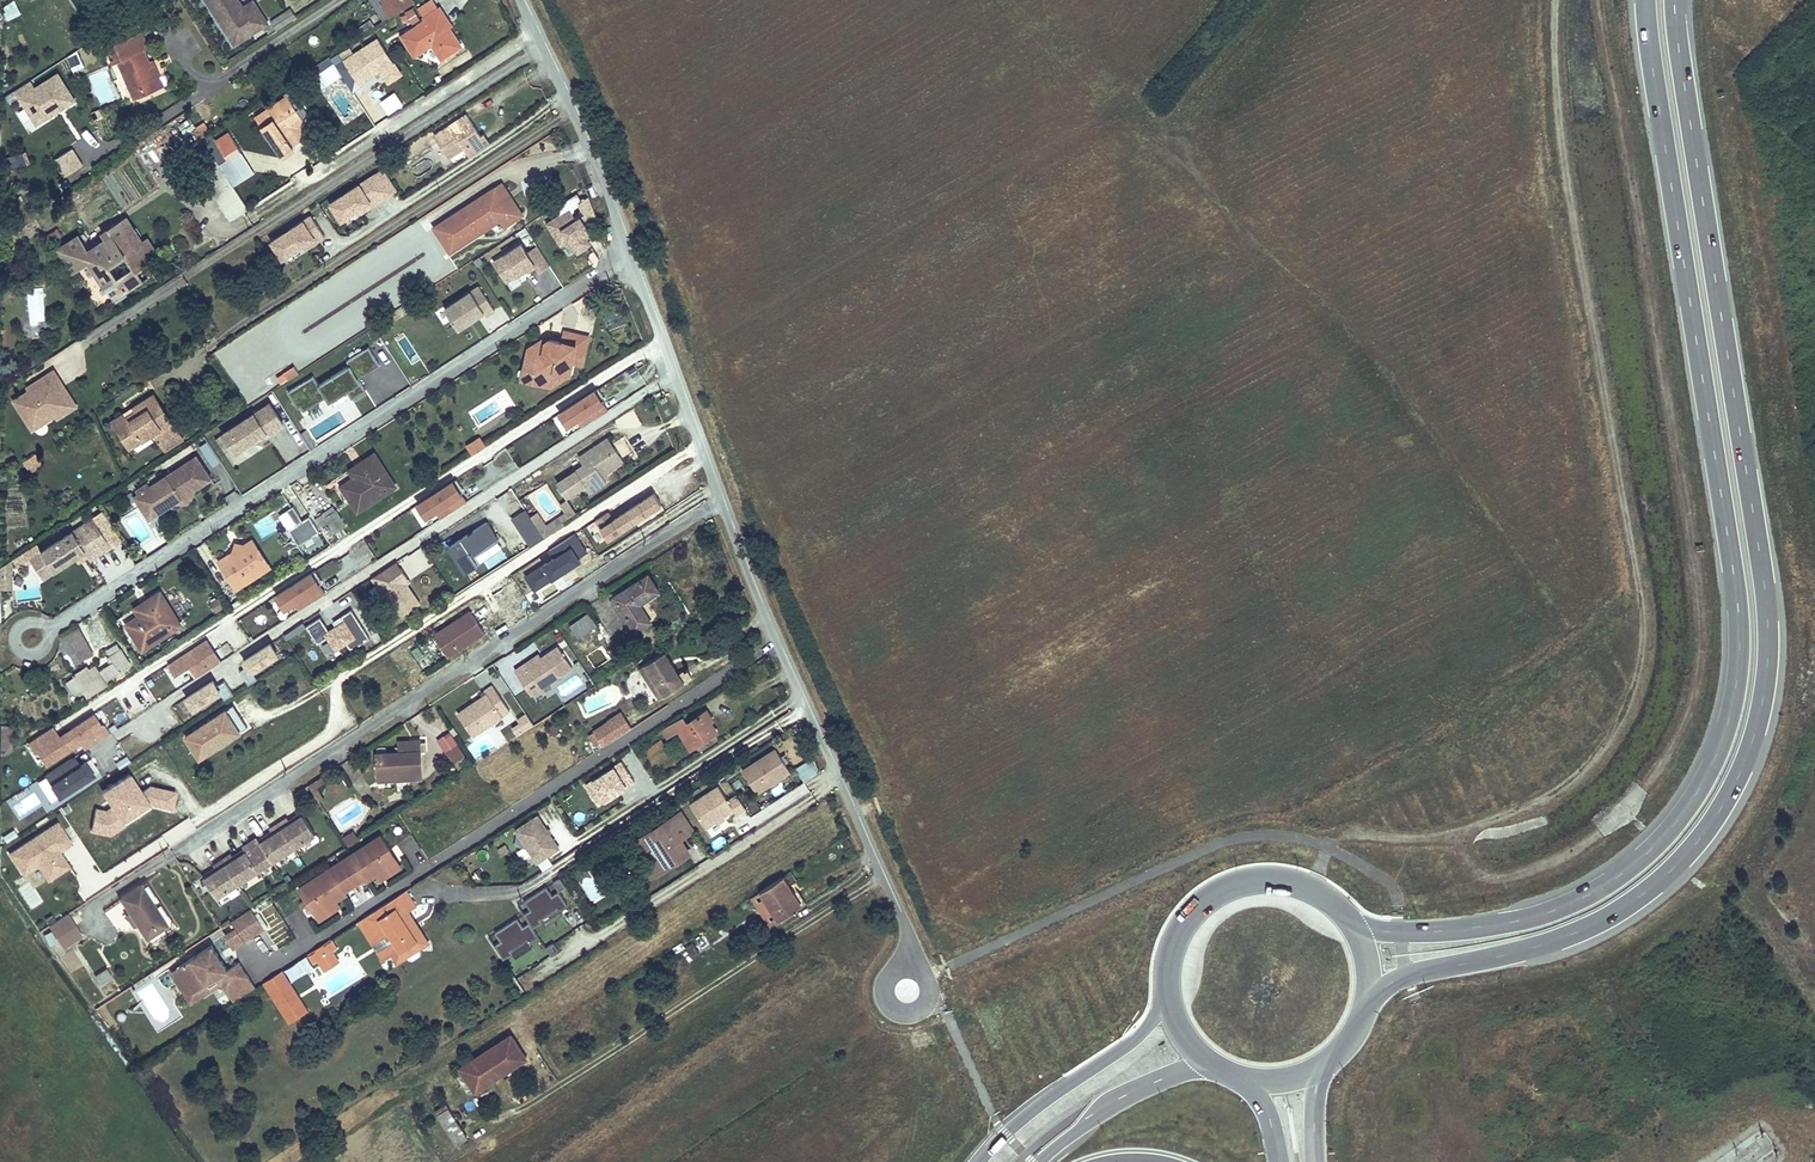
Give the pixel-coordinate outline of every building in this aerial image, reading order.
[(21,14),(15,0),(0,6),(6,20),(21,14)] [(255,4),(245,11),(242,7),(238,0),(205,0),(212,10),(217,7),(228,22),(231,20),(237,30),(248,23),(253,31),(267,22),(255,4)] [(255,4),(252,0),(242,7),(245,11),(255,4)] [(394,11),(412,0),(387,0),(394,11)] [(450,10),(444,0),(441,0),(427,9),(429,12),(407,26),(418,44),(434,35),(443,49),(462,37),(452,19),(446,22),(442,15),(450,10)] [(235,43),(253,31),(248,23),(237,30),(231,20),(228,22),(217,7),(212,10),(235,43)] [(296,15),(291,7),(286,10),(291,18),(296,15)] [(276,28),(291,18),(286,10),(271,20),(276,28)] [(454,18),(450,10),(442,15),(446,22),(452,19),(454,18)] [(144,34),(108,49),(114,63),(120,62),(135,99),(161,87),(157,78),(154,79),(148,64),(151,63),(146,51),(150,50),(144,34)] [(357,84),(379,72),(385,84),(400,76),(378,35),(341,55),(357,84)] [(344,68),(339,73),(353,89),(358,84),(344,68)] [(57,73),(35,88),(32,83),(15,93),(18,98),(37,127),(76,102),(57,73)] [(311,130),(288,94),(258,114),(285,154),(296,147),(293,142),(311,130)] [(433,133),(437,139),(470,118),(466,111),(433,133)] [(470,118),(437,139),(447,155),(463,145),(468,153),(488,139),(483,131),(480,133),(470,118)] [(232,128),(219,136),(230,155),(243,146),(232,128)] [(141,154),(147,167),(166,158),(160,145),(141,154)] [(52,158),(62,177),(82,167),(73,148),(52,158)] [(249,206),(217,156),(200,167),(231,216),(249,206)] [(572,161),(560,168),(567,179),(579,172),(572,161)] [(397,189),(383,168),(329,205),(342,225),(397,189)] [(69,183),(83,176),(80,169),(66,177),(69,183)] [(502,180),(494,185),(514,217),(522,211),(502,180)] [(514,217),(494,185),(434,224),(450,248),(499,215),(505,223),(514,217)] [(581,203),(571,208),(575,217),(585,213),(581,203)] [(589,235),(577,217),(574,219),(567,209),(544,224),(558,245),(567,240),(575,252),(587,244),(584,238),(589,235)] [(324,235),(311,215),(271,242),(284,262),(324,235)] [(135,245),(142,240),(127,218),(105,232),(109,237),(86,252),(77,237),(62,247),(77,271),(92,261),(107,284),(103,287),(107,294),(112,290),(117,298),(144,280),(138,272),(148,265),(135,245)] [(147,237),(142,240),(135,245),(148,265),(160,257),(147,237)] [(548,266),(535,246),(525,253),(519,244),(492,263),(505,283),(525,270),(527,273),(534,268),(537,273),(548,266)] [(457,329),(483,312),(485,316),(494,310),(478,287),(444,309),(457,329)] [(564,333),(562,343),(575,346),(571,363),(583,366),(588,338),(564,333)] [(528,352),(524,371),(534,372),(532,384),(551,387),(554,373),(569,375),(571,363),(575,346),(562,343),(549,341),(543,345),(542,354),(528,352)] [(303,412),(325,397),(328,403),(347,391),(352,399),(366,390),(358,378),(355,373),(360,370),(363,375),(379,365),(368,347),(346,361),(348,365),(317,385),(312,377),(287,392),(297,408),(300,407),(303,412)] [(293,365),(281,373),(287,381),(299,373),(293,365)] [(363,375),(360,370),(355,373),(358,378),(363,375)] [(76,407),(53,371),(36,382),(38,385),(13,401),(25,420),(37,412),(44,423),(54,416),(56,419),(76,407)] [(534,372),(524,371),(522,382),(532,384),(534,372)] [(609,398),(601,385),(597,388),(605,400),(609,398)] [(585,424),(610,408),(605,400),(597,388),(562,411),(570,423),(580,417),(585,424)] [(166,448),(182,437),(156,396),(136,409),(141,416),(132,421),(127,415),(115,422),(133,448),(156,432),(160,439),(166,448)] [(478,425),(503,411),(495,396),(470,409),(478,425)] [(266,434),(283,424),(269,403),(222,434),(234,453),(265,432),(266,434)] [(300,435),(310,450),(316,446),(306,431),(300,435)] [(464,445),(471,455),(486,446),(479,435),(464,445)] [(617,446),(609,435),(596,443),(604,455),(617,446)] [(184,439),(182,437),(166,448),(168,450),(184,439)] [(211,467),(220,462),(207,440),(198,445),(211,467)] [(586,481),(592,489),(616,474),(611,466),(625,458),(617,446),(604,455),(596,443),(579,455),(584,462),(558,479),(568,493),(586,481)] [(29,474),(43,464),(35,452),(21,461),(29,474)] [(370,470),(356,479),(344,488),(359,512),(396,487),(376,455),(365,462),(370,470)] [(196,491),(212,480),(198,457),(149,489),(147,487),(141,491),(143,493),(140,495),(150,511),(160,504),(175,505),(182,500),(180,497),(186,493),(188,496),(196,491)] [(351,471),(356,479),(370,470),(365,462),(351,471)] [(467,489),(459,477),(455,479),(464,492),(467,489)] [(444,516),(469,500),(464,492),(455,479),(420,502),(429,515),(439,509),(444,516)] [(609,535),(663,500),(656,489),(614,516),(610,508),(597,516),(609,535)] [(191,506),(196,491),(188,496),(186,493),(180,497),(182,500),(175,505),(191,506)] [(150,522),(175,505),(160,504),(150,511),(140,495),(135,498),(150,522)] [(578,514),(567,498),(560,503),(566,511),(559,516),(564,523),(578,514)] [(317,529),(327,523),(334,533),(347,525),(337,510),(336,511),(333,506),(324,512),(325,514),(323,516),(313,522),(317,529)] [(296,545),(311,536),(318,531),(317,529),(313,522),(309,517),(302,521),(293,507),(278,517),(287,530),(296,545)] [(538,511),(529,517),(533,524),(521,532),(530,546),(564,523),(559,516),(558,515),(546,523),(538,511)] [(77,559),(88,552),(92,558),(93,561),(114,548),(95,519),(43,552),(56,572),(77,559)] [(488,521),(446,543),(462,572),(503,550),(488,521)] [(580,554),(588,548),(576,530),(551,546),(556,554),(535,568),(544,581),(582,556),(580,554)] [(253,540),(247,545),(240,544),(239,550),(221,562),(235,585),(264,566),(271,561),(256,538),(253,540)] [(345,572),(375,560),(370,546),(340,558),(345,572)] [(56,572),(43,552),(31,560),(44,580),(56,572)] [(92,558),(88,552),(77,559),(81,565),(92,558)] [(401,555),(397,558),(402,567),(407,563),(401,555)] [(377,572),(391,592),(412,579),(410,576),(414,573),(407,563),(402,567),(397,558),(377,572)] [(12,575),(12,561),(2,568),(2,575),(12,575)] [(544,581),(535,568),(528,573),(537,586),(544,581)] [(326,581),(318,569),(314,571),(323,584),(326,581)] [(323,584),(314,571),(279,594),(288,607),(298,601),(303,608),(328,592),(323,584)] [(660,589),(649,572),(615,593),(637,627),(652,617),(642,601),(660,589)] [(12,575),(2,575),(2,587),(12,587),(12,575)] [(412,579),(391,592),(406,614),(426,600),(412,579)] [(158,608),(131,625),(146,650),(184,625),(164,592),(153,599),(158,608)] [(477,606),(439,631),(453,652),(490,627),(477,606)] [(337,656),(369,640),(353,610),(325,625),(321,617),(305,625),(315,644),(327,637),(337,656)] [(599,623),(590,610),(571,623),(580,636),(599,623)] [(67,667),(93,657),(81,628),(56,638),(67,667)] [(220,660),(215,651),(207,640),(169,665),(176,677),(191,667),(197,676),(220,660)] [(272,643),(241,657),(248,672),(279,658),(272,643)] [(533,691),(574,665),(560,644),(543,655),(527,665),(525,661),(516,667),(533,691)] [(108,657),(113,664),(100,671),(96,665),(89,669),(88,666),(76,674),(77,676),(74,678),(65,683),(73,695),(81,690),(84,694),(87,700),(109,687),(106,681),(131,666),(125,656),(121,649),(119,650),(116,646),(107,651),(110,656),(108,657)] [(667,650),(642,665),(656,688),(662,684),(667,693),(694,676),(689,668),(682,673),(667,650)] [(527,665),(543,655),(540,651),(525,661),(527,665)] [(193,711),(221,690),(211,678),(184,699),(193,711)] [(512,708),(495,683),(487,688),(489,691),(460,710),(475,733),(512,708)] [(662,684),(656,688),(662,697),(667,693),(662,684)] [(583,716),(608,707),(603,694),(579,702),(583,716)] [(178,705),(188,721),(210,708),(207,702),(191,712),(184,701),(178,705)] [(235,705),(228,709),(189,737),(204,759),(243,732),(251,727),(235,705)] [(612,721),(625,713),(622,710),(610,718),(612,721)] [(536,722),(528,711),(520,717),(523,721),(515,726),(520,733),(536,722)] [(687,716),(666,729),(671,737),(683,729),(694,746),(716,732),(712,725),(715,721),(709,711),(691,724),(687,716)] [(604,743),(632,725),(625,713),(612,721),(610,718),(594,728),(604,743)] [(69,750),(79,743),(84,751),(108,736),(110,734),(103,724),(101,725),(93,714),(60,736),(53,727),(30,743),(36,752),(45,766),(69,750)] [(12,750),(12,726),(1,726),(1,750),(12,750)] [(453,733),(441,740),(455,761),(466,753),(453,733)] [(380,752),(380,774),(403,773),(403,778),(425,777),(424,740),(403,741),(403,752),(380,752)] [(649,754),(664,748),(662,741),(646,747),(649,754)] [(793,771),(788,763),(784,756),(780,748),(745,770),(759,793),(793,771)] [(91,756),(78,763),(74,756),(43,774),(60,804),(104,779),(91,756)] [(822,772),(816,758),(800,768),(806,782),(822,772)] [(627,786),(638,779),(626,759),(589,783),(595,792),(603,787),(610,798),(622,789),(621,788),(625,785),(627,786)] [(143,792),(130,774),(101,794),(110,808),(106,811),(96,809),(91,833),(112,837),(124,828),(129,825),(126,821),(150,805),(172,810),(176,792),(149,787),(143,792)] [(321,777),(307,787),(318,802),(320,801),(325,797),(318,788),(325,783),(321,777)] [(748,808),(740,795),(731,801),(721,786),(692,804),(707,827),(735,810),(738,814),(748,808)] [(610,798),(603,787),(595,792),(602,802),(610,798)] [(681,840),(696,830),(683,810),(639,839),(646,849),(653,844),(663,859),(648,868),(654,878),(686,858),(680,849),(685,846),(681,840)] [(317,831),(305,812),(292,820),(289,815),(280,821),(296,845),(317,831)] [(563,848),(541,814),(519,828),(541,862),(563,848)] [(275,859),(296,845),(280,821),(271,827),(273,829),(274,832),(262,840),(275,859)] [(70,866),(61,852),(73,844),(58,822),(8,854),(24,877),(38,867),(48,881),(70,866)] [(262,840),(274,832),(273,829),(260,837),(262,840)] [(355,830),(345,837),(349,844),(360,837),(355,830)] [(343,860),(301,887),(317,912),(337,899),(349,891),(347,889),(358,883),(368,876),(369,878),(381,871),(401,858),(385,833),(343,860)] [(275,859),(262,840),(260,837),(259,835),(245,844),(247,846),(248,849),(261,868),(275,859)] [(504,851),(511,846),(508,841),(500,845),(504,851)] [(237,856),(248,849),(247,846),(236,853),(237,856)] [(691,855),(685,846),(680,849),(686,858),(691,855)] [(484,848),(475,854),(482,863),(491,857),(484,848)] [(261,868),(248,849),(237,856),(236,853),(234,851),(224,857),(240,881),(261,868)] [(280,863),(289,880),(307,871),(298,854),(280,863)] [(240,881),(224,857),(215,863),(218,868),(206,876),(218,896),(240,881)] [(401,858),(381,871),(384,876),(405,863),(401,858)] [(801,904),(783,876),(762,889),(781,918),(801,904)] [(166,925),(141,888),(122,901),(147,938),(166,925)] [(421,902),(412,888),(400,896),(410,914),(414,912),(411,908),(421,902)] [(526,901),(532,911),(526,915),(535,928),(567,908),(559,894),(552,899),(545,889),(526,901)] [(781,918),(762,889),(753,895),(772,924),(781,918)] [(410,914),(400,896),(364,920),(388,957),(396,951),(402,960),(411,954),(412,955),(413,957),(414,958),(417,958),(422,955),(424,953),(424,951),(424,950),(422,947),(432,940),(414,912),(410,914)] [(337,899),(317,912),(320,917),(340,904),(337,899)] [(266,927),(253,906),(232,920),(246,940),(266,927)] [(68,915),(50,926),(65,949),(83,937),(68,915)] [(528,924),(522,928),(515,919),(495,932),(501,942),(496,945),(504,958),(536,938),(528,924)] [(723,935),(716,925),(707,931),(713,941),(723,935)] [(246,940),(237,927),(228,934),(236,946),(246,940)] [(711,943),(703,931),(685,942),(693,954),(711,943)] [(330,941),(336,951),(342,947),(335,938),(330,941)] [(78,946),(91,973),(105,967),(93,940),(78,946)] [(317,950),(324,959),(336,951),(330,941),(317,950)] [(257,988),(240,960),(229,967),(223,959),(221,960),(219,957),(219,953),(213,943),(178,965),(194,990),(219,975),(223,981),(236,1002),(257,988)] [(317,950),(313,952),(320,961),(324,959),(317,950)] [(336,951),(324,959),(329,968),(342,959),(336,951)] [(194,990),(178,965),(172,969),(192,1001),(223,981),(219,975),(194,990)] [(107,968),(93,975),(98,985),(112,978),(107,968)] [(283,971),(270,980),(296,1020),(309,1012),(309,1005),(303,1001),(301,997),(299,993),(298,987),(293,986),(283,971)] [(478,1089),(528,1057),(512,1035),(464,1068),(478,1089)] [(478,1089),(464,1068),(457,1072),(471,1094),(478,1089)] [(453,1105),(441,1113),(460,1144),(472,1135),(453,1105)]
